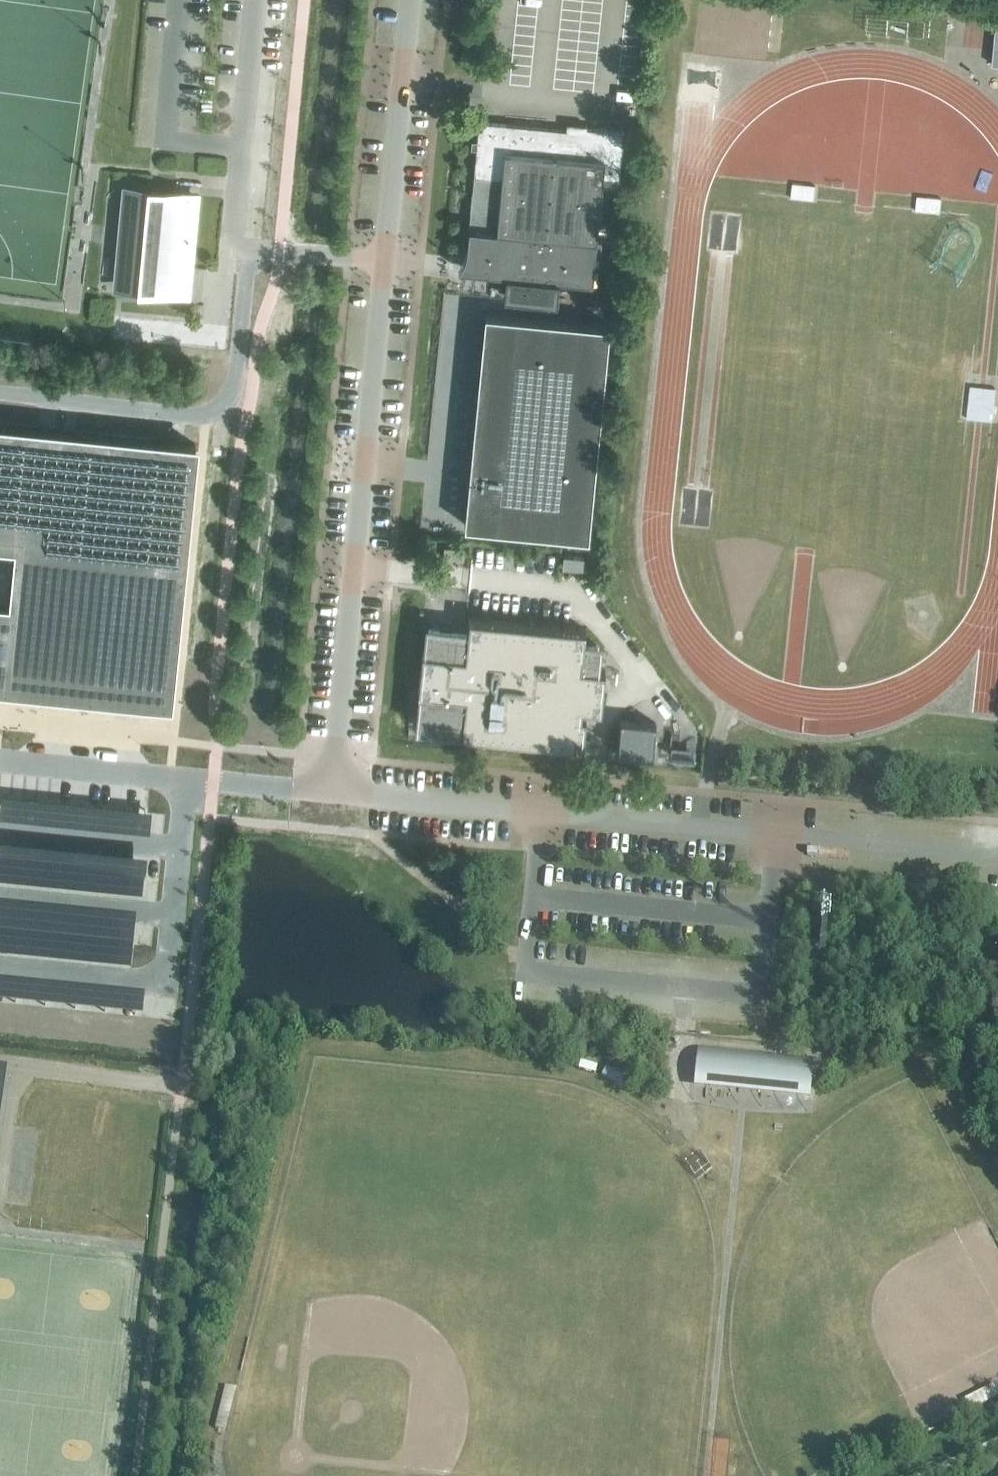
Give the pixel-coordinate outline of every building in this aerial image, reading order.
[(592,281),(603,176),(619,178),(624,130),(586,127),(585,133),(581,132),(581,130),(575,129),(479,120),(465,269),(506,273),(504,295),(557,300),(559,278),(592,281)] [(187,267),(194,195),(194,194),(151,190),(132,189),(123,285),(141,287),(141,288),(166,290),(166,289),(184,291),(186,267),(187,267)] [(485,311),(464,524),(589,535),(609,322),(485,311)] [(974,412),(997,412),(997,381),(974,381),(974,412)] [(0,674),(2,659),(172,677),(196,443),(0,423),(0,674)] [(582,568),(583,556),(564,555),(563,566),(582,568)] [(459,629),(450,628),(449,623),(441,624),(441,627),(432,626),(432,627),(430,626),(429,629),(428,629),(427,643),(428,643),(427,650),(422,649),(418,690),(423,690),(422,697),(421,697),(419,721),(420,721),(419,723),(422,724),(422,725),(454,728),(454,727),(462,728),(462,733),(583,746),(586,715),(581,715),(582,707),(601,709),(605,669),(595,668),(596,661),(597,661),(598,646),(597,646),(598,644),(595,644),(595,643),(586,642),(586,643),(584,643),(585,628),(469,616),(467,630),(459,630),(459,629)] [(621,719),(618,749),(653,753),(656,722),(621,719)] [(814,1057),(698,1045),(694,1082),(810,1094),(814,1057)]
